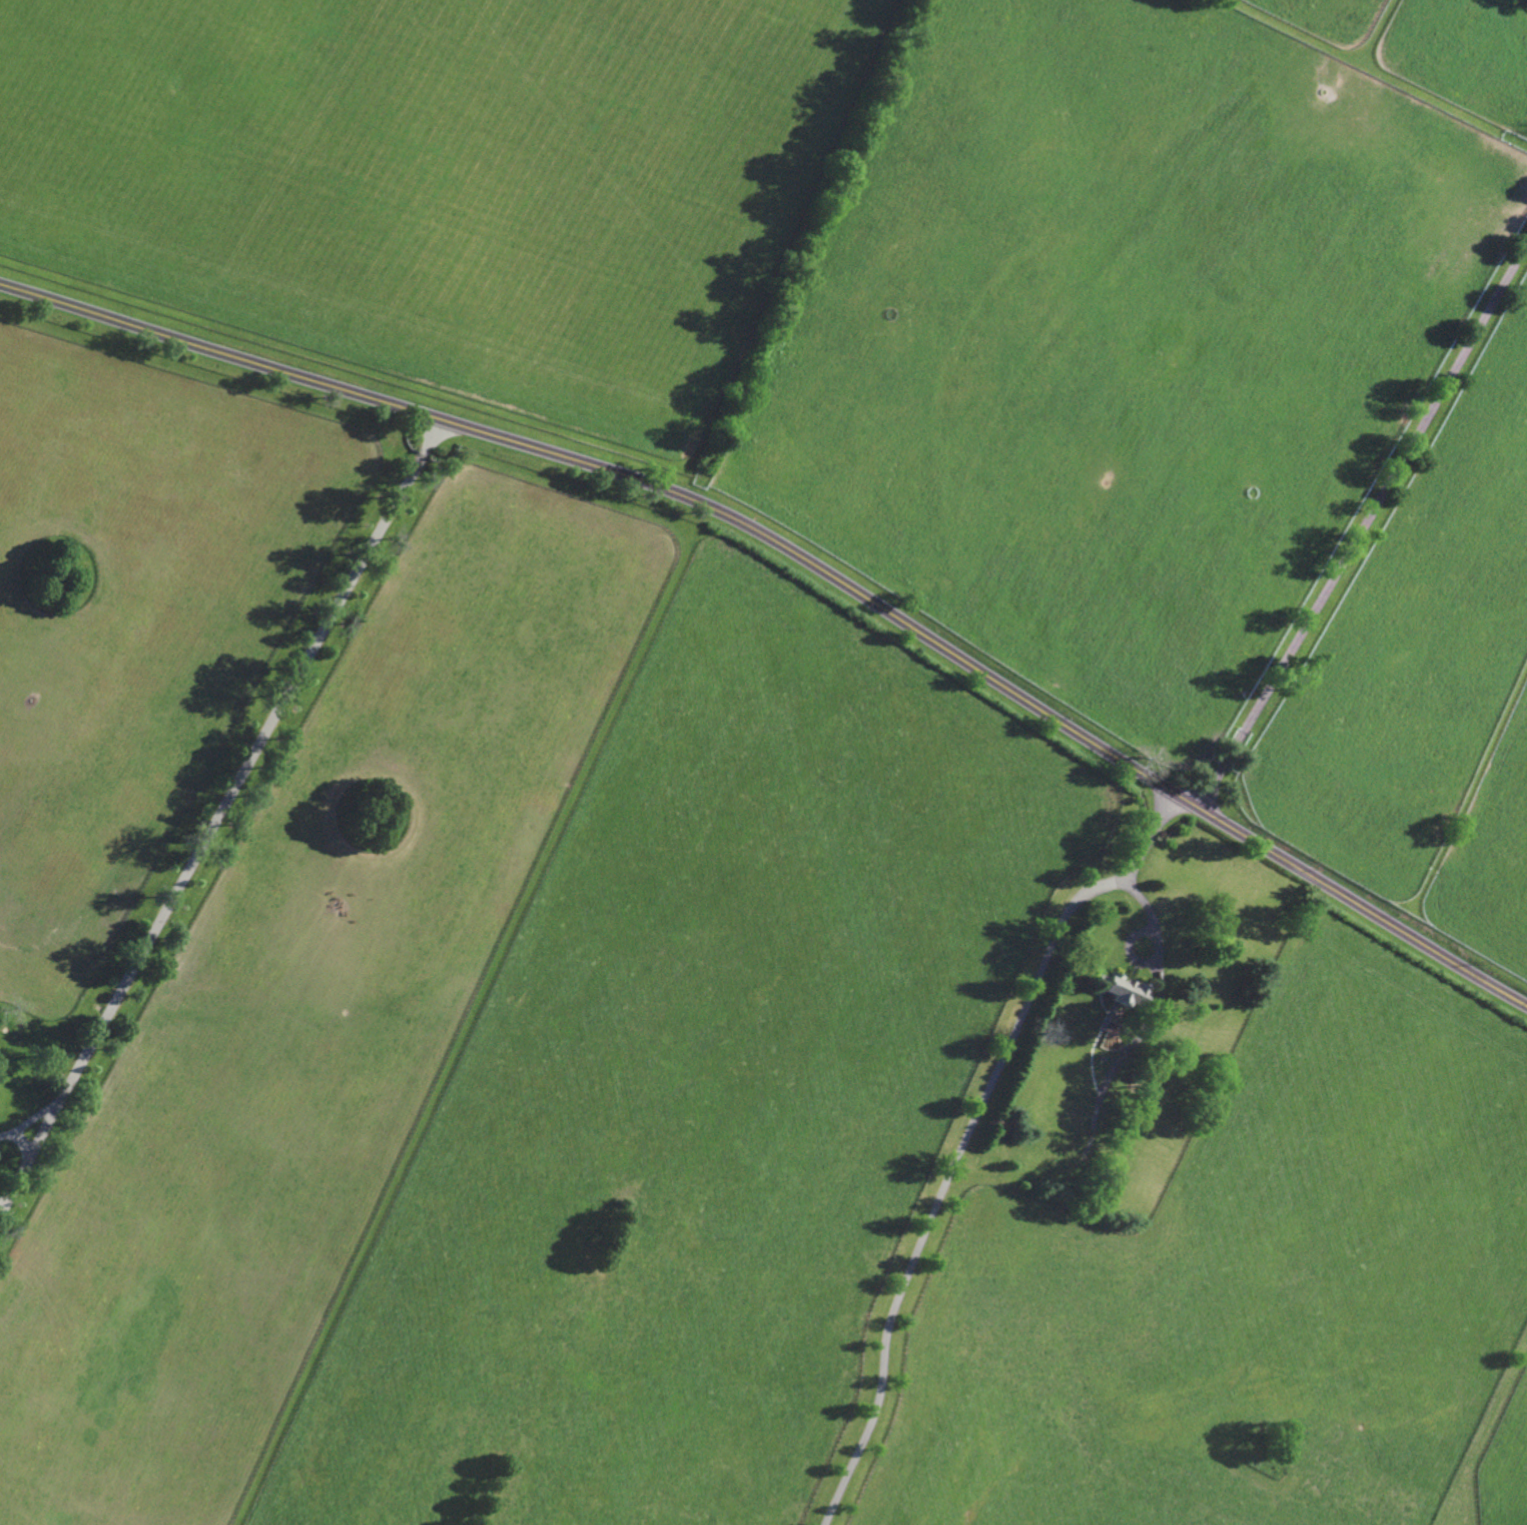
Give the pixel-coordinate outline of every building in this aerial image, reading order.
[(1121,982),(1122,982),(1123,980),(1125,981),(1126,978),(1131,981),(1130,984),(1131,984),(1130,986),(1132,986),(1135,980),(1147,986),(1137,1009),(1126,1004),(1124,1009),(1113,1005),(1102,1030),(1098,1028),(1110,1003),(1108,1002),(1111,997),(1100,992),(1101,990),(1091,985),(1097,972),(1108,977),(1111,969),(1124,975),(1121,982)]
